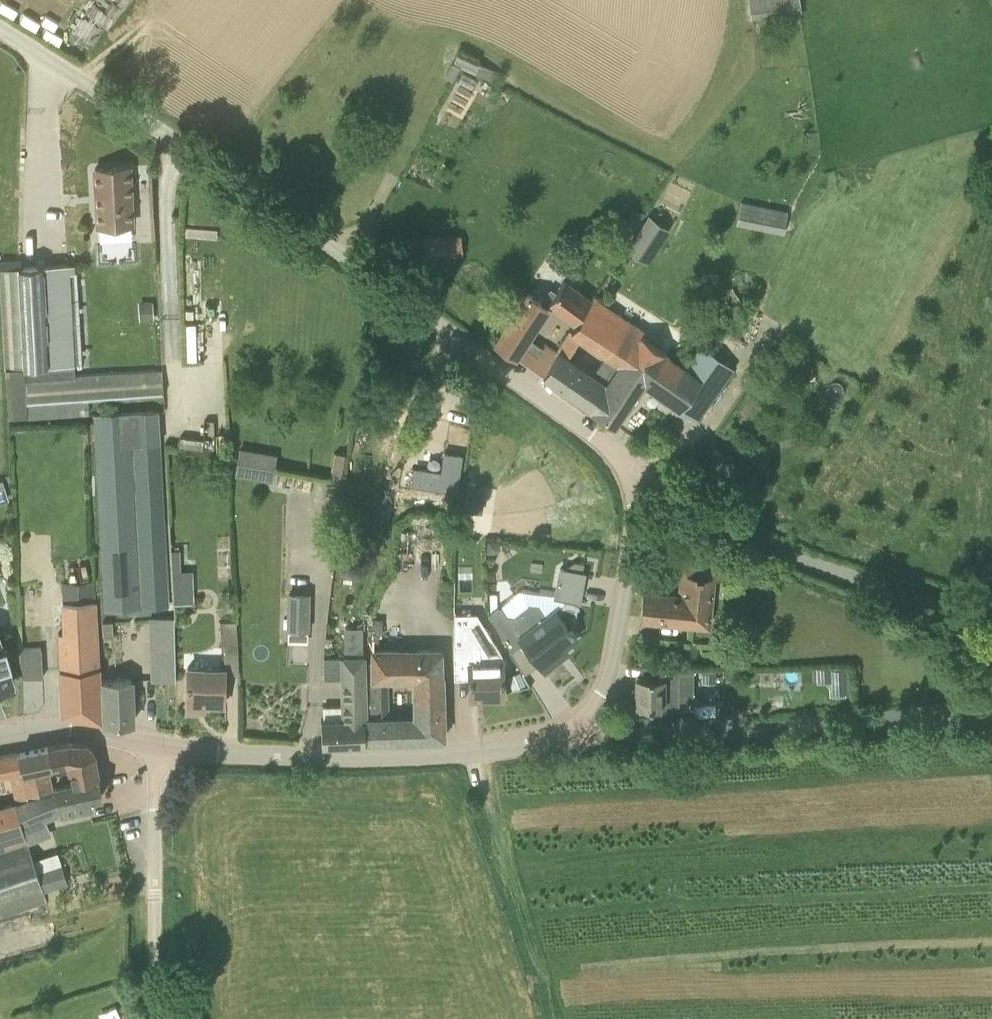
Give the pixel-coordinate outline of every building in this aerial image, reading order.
[(802,11),(800,0),(750,0),(753,18),(802,11)] [(458,49),(445,75),(453,79),(460,64),(493,81),(498,69),(458,49)] [(97,226),(132,225),(129,166),(93,168),(97,226)] [(784,233),(788,212),(741,202),(737,223),(784,233)] [(641,205),(625,230),(635,236),(629,246),(652,260),(673,225),(641,205)] [(425,257),(449,255),(449,254),(482,250),(480,230),(423,236),(425,257)] [(18,266),(21,266),(21,259),(0,260),(0,267),(18,266)] [(21,266),(18,266),(27,404),(89,400),(145,397),(163,396),(160,369),(144,371),(75,374),(74,362),(83,362),(77,270),(69,271),(68,263),(21,266)] [(18,266),(0,267),(0,285),(4,367),(5,367),(8,416),(89,411),(89,400),(27,404),(18,266)] [(541,301),(528,292),(496,340),(516,354),(551,302),(576,319),(590,298),(576,288),(577,287),(564,279),(557,290),(551,286),(541,301)] [(219,281),(189,281),(189,318),(219,318),(219,281)] [(647,372),(667,355),(635,333),(639,327),(594,296),(592,300),(564,342),(572,347),(580,335),(620,363),(624,357),(647,372)] [(154,303),(139,303),(139,320),(154,320),(154,303)] [(545,344),(531,364),(544,373),(557,354),(558,353),(545,344)] [(696,420),(732,367),(699,344),(684,366),(700,378),(680,408),(696,420)] [(544,373),(543,374),(591,406),(618,366),(603,356),(592,372),(568,355),(560,350),(558,353),(557,354),(544,373)] [(647,372),(641,382),(680,408),(700,378),(684,366),(667,355),(647,372)] [(613,422),(641,382),(647,372),(624,357),(620,363),(618,366),(591,406),(613,422)] [(102,622),(113,621),(120,620),(120,607),(167,604),(158,410),(92,414),(102,609),(102,622)] [(241,446),(238,475),(277,479),(280,450),(241,446)] [(444,499),(450,448),(430,446),(429,456),(426,476),(406,474),(404,494),(444,499)] [(335,473),(344,475),(347,452),(338,451),(335,473)] [(485,489),(468,487),(464,512),(481,515),(485,489)] [(501,543),(488,541),(487,554),(496,555),(500,552),(501,543)] [(363,577),(368,548),(348,545),(342,574),(363,577)] [(722,579),(723,556),(706,556),(682,555),(680,596),(642,594),(640,616),(706,624),(711,579),(722,579)] [(582,573),(584,563),(574,561),(566,568),(559,566),(554,595),(579,600),(584,573),(582,573)] [(190,604),(194,604),(193,570),(172,570),(174,604),(190,604)] [(67,604),(92,603),(96,603),(95,581),(63,582),(63,591),(67,591),(67,604)] [(307,640),(308,631),(309,592),(287,591),(286,630),(286,638),(307,640)] [(97,694),(92,603),(67,604),(63,604),(64,636),(58,637),(61,680),(64,712),(101,719),(97,694)] [(545,616),(537,605),(529,605),(513,617),(506,616),(498,607),(489,614),(511,650),(523,641),(545,668),(557,659),(553,653),(576,636),(555,609),(545,616)] [(150,618),(151,678),(174,678),(173,617),(150,618)] [(221,649),(237,648),(236,620),(220,621),(221,649)] [(114,633),(113,621),(102,622),(103,634),(114,633)] [(469,674),(470,697),(503,696),(502,665),(506,663),(478,621),(461,631),(462,647),(454,647),(454,675),(469,674)] [(363,653),(362,628),(344,629),(345,654),(363,653)] [(13,681),(4,652),(8,650),(6,644),(2,645),(0,638),(0,685),(13,681)] [(20,676),(42,676),(41,647),(19,648),(20,676)] [(441,676),(438,676),(438,651),(374,651),(375,678),(418,677),(419,720),(419,738),(443,738),(441,676)] [(344,677),(343,658),(343,657),(324,656),(324,677),(344,677)] [(366,740),(364,683),(364,658),(343,658),(344,677),(344,723),(322,723),(322,741),(366,740)] [(846,666),(832,666),(832,680),(846,680),(846,666)] [(224,704),(223,667),(186,667),(186,709),(196,709),(196,703),(224,704)] [(693,700),(694,667),(674,667),(673,677),(664,677),(664,675),(636,675),(635,703),(679,704),(679,699),(693,700)] [(716,670),(703,670),(703,684),(716,684),(716,670)] [(508,676),(513,688),(526,683),(521,671),(508,676)] [(133,723),(132,678),(100,679),(103,722),(133,723)] [(389,683),(364,683),(366,740),(419,738),(419,720),(389,721),(389,683)] [(69,781),(98,775),(93,751),(90,747),(87,743),(63,742),(50,745),(54,766),(66,764),(69,781)] [(50,767),(54,766),(50,745),(17,751),(26,797),(54,791),(53,784),(50,767)] [(29,842),(21,821),(16,803),(26,797),(17,751),(0,755),(0,767),(4,766),(11,800),(0,802),(0,851),(29,842)] [(102,795),(98,775),(69,781),(53,784),(54,791),(26,797),(16,803),(21,821),(29,842),(29,844),(52,834),(46,820),(61,813),(89,808),(87,798),(102,795)] [(34,861),(28,843),(0,851),(0,918),(47,903),(44,891),(34,861)] [(62,868),(39,875),(45,894),(68,887),(62,868)]
